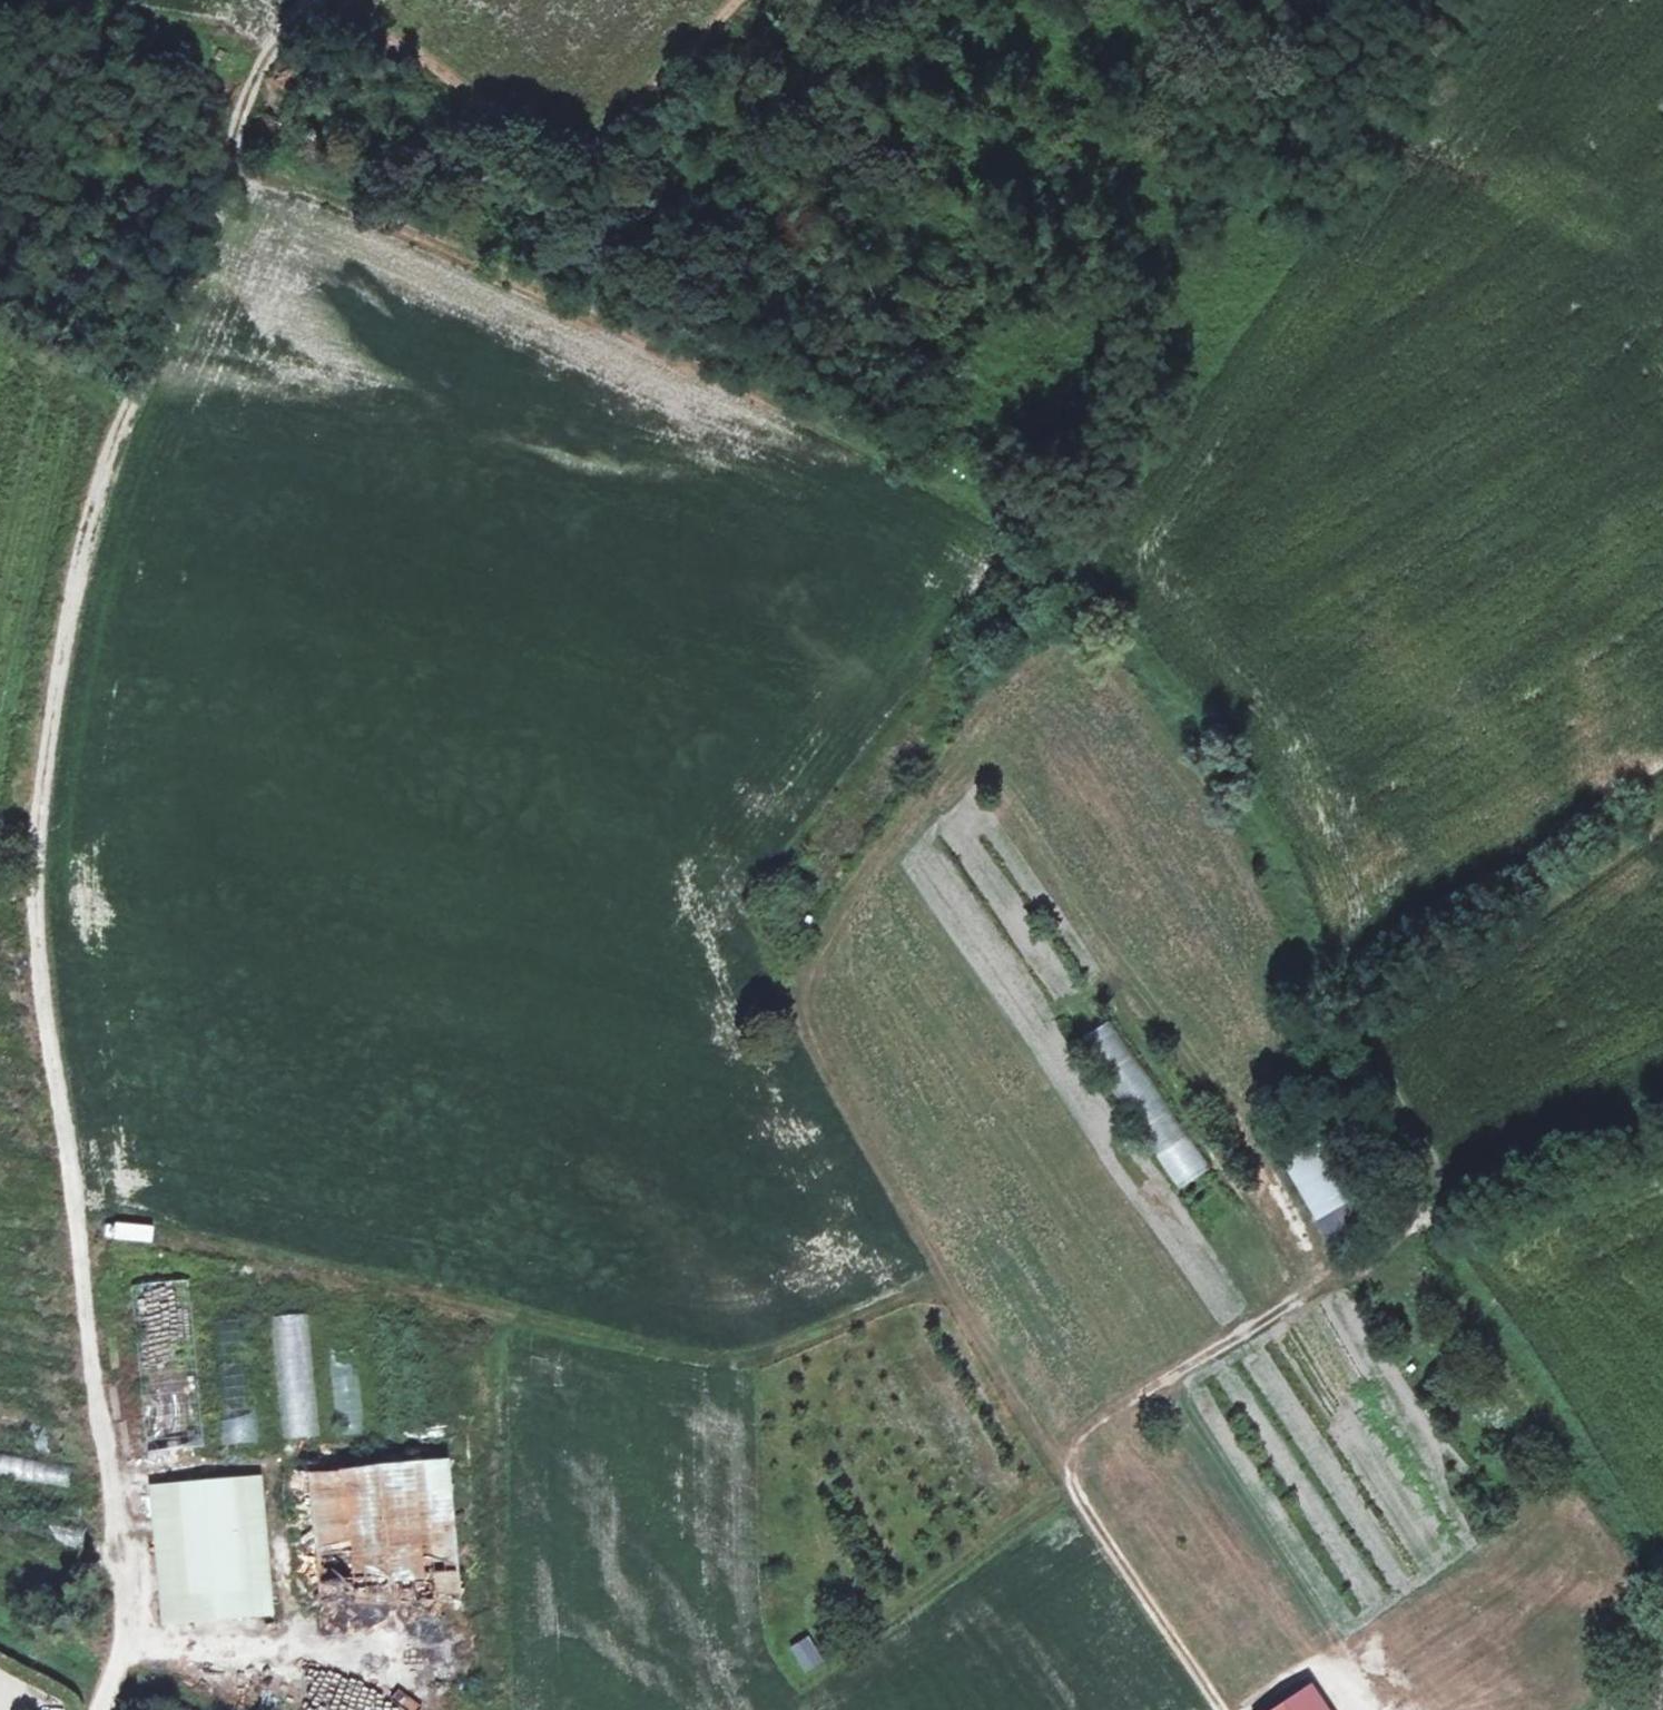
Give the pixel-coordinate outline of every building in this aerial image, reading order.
[(1114,1016),(1082,1036),(1175,1190),(1207,1171),(1114,1016)] [(1345,1199),(1316,1218),(1338,1253),(1368,1235),(1345,1199)] [(143,1450),(200,1445),(188,1281),(154,1284),(156,1302),(138,1304),(140,1328),(134,1328),(143,1450)] [(316,1436),(309,1313),(272,1316),(280,1439),(316,1436)] [(255,1442),(249,1319),(213,1320),(219,1444),(255,1442)] [(331,1348),(336,1433),(360,1432),(356,1347),(331,1348)] [(451,1458),(313,1474),(325,1584),(418,1574),(422,1602),(467,1597),(451,1458)] [(265,1479),(237,1481),(250,1592),(195,1599),(184,1488),(155,1490),(170,1630),(281,1617),(265,1479)] [(237,1481),(184,1488),(195,1599),(250,1592),(237,1481)] [(418,1574),(325,1584),(328,1612),(422,1602),(418,1574)] [(819,1672),(791,1637),(775,1652),(803,1686),(819,1672)] [(1271,1709),(1326,1709),(1307,1682),(1271,1709)]
